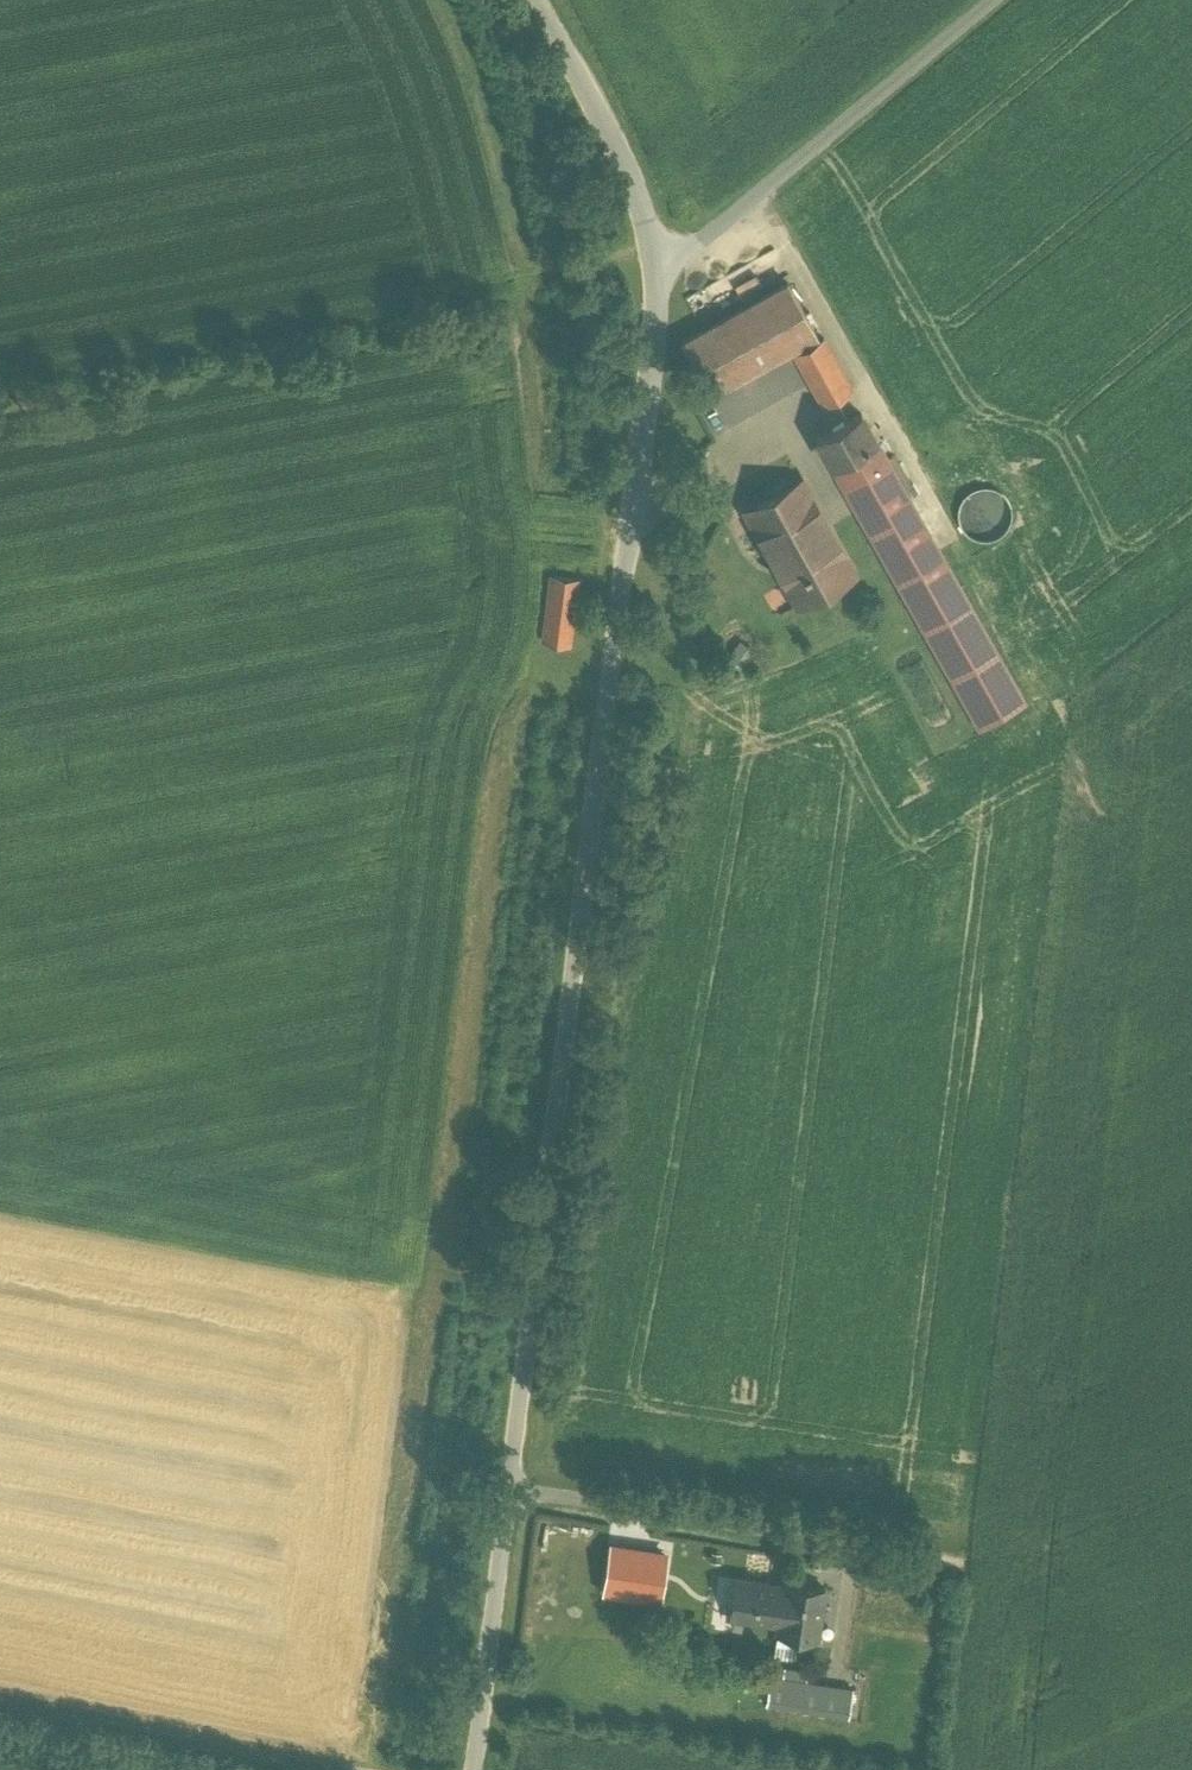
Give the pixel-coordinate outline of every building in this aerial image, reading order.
[(799,286),(688,345),(719,401),(798,359),(827,414),(859,397),(799,286)] [(1037,701),(876,415),(822,445),(983,731),(1037,701)] [(865,575),(813,478),(749,512),(801,609),(865,575)] [(1011,491),(1003,485),(994,483),(985,484),(977,488),(971,493),(967,501),(966,509),(968,518),(973,526),(979,531),(988,534),(996,534),(1005,531),(1012,526),(1017,517),(1018,508),(1016,499),(1011,491)] [(583,581),(555,578),(548,641),(577,644),(583,581)] [(827,1589),(736,1575),(729,1618),(780,1626),(778,1635),(819,1641),(827,1589)] [(853,1688),(772,1677),(767,1706),(849,1718),(853,1688)]
